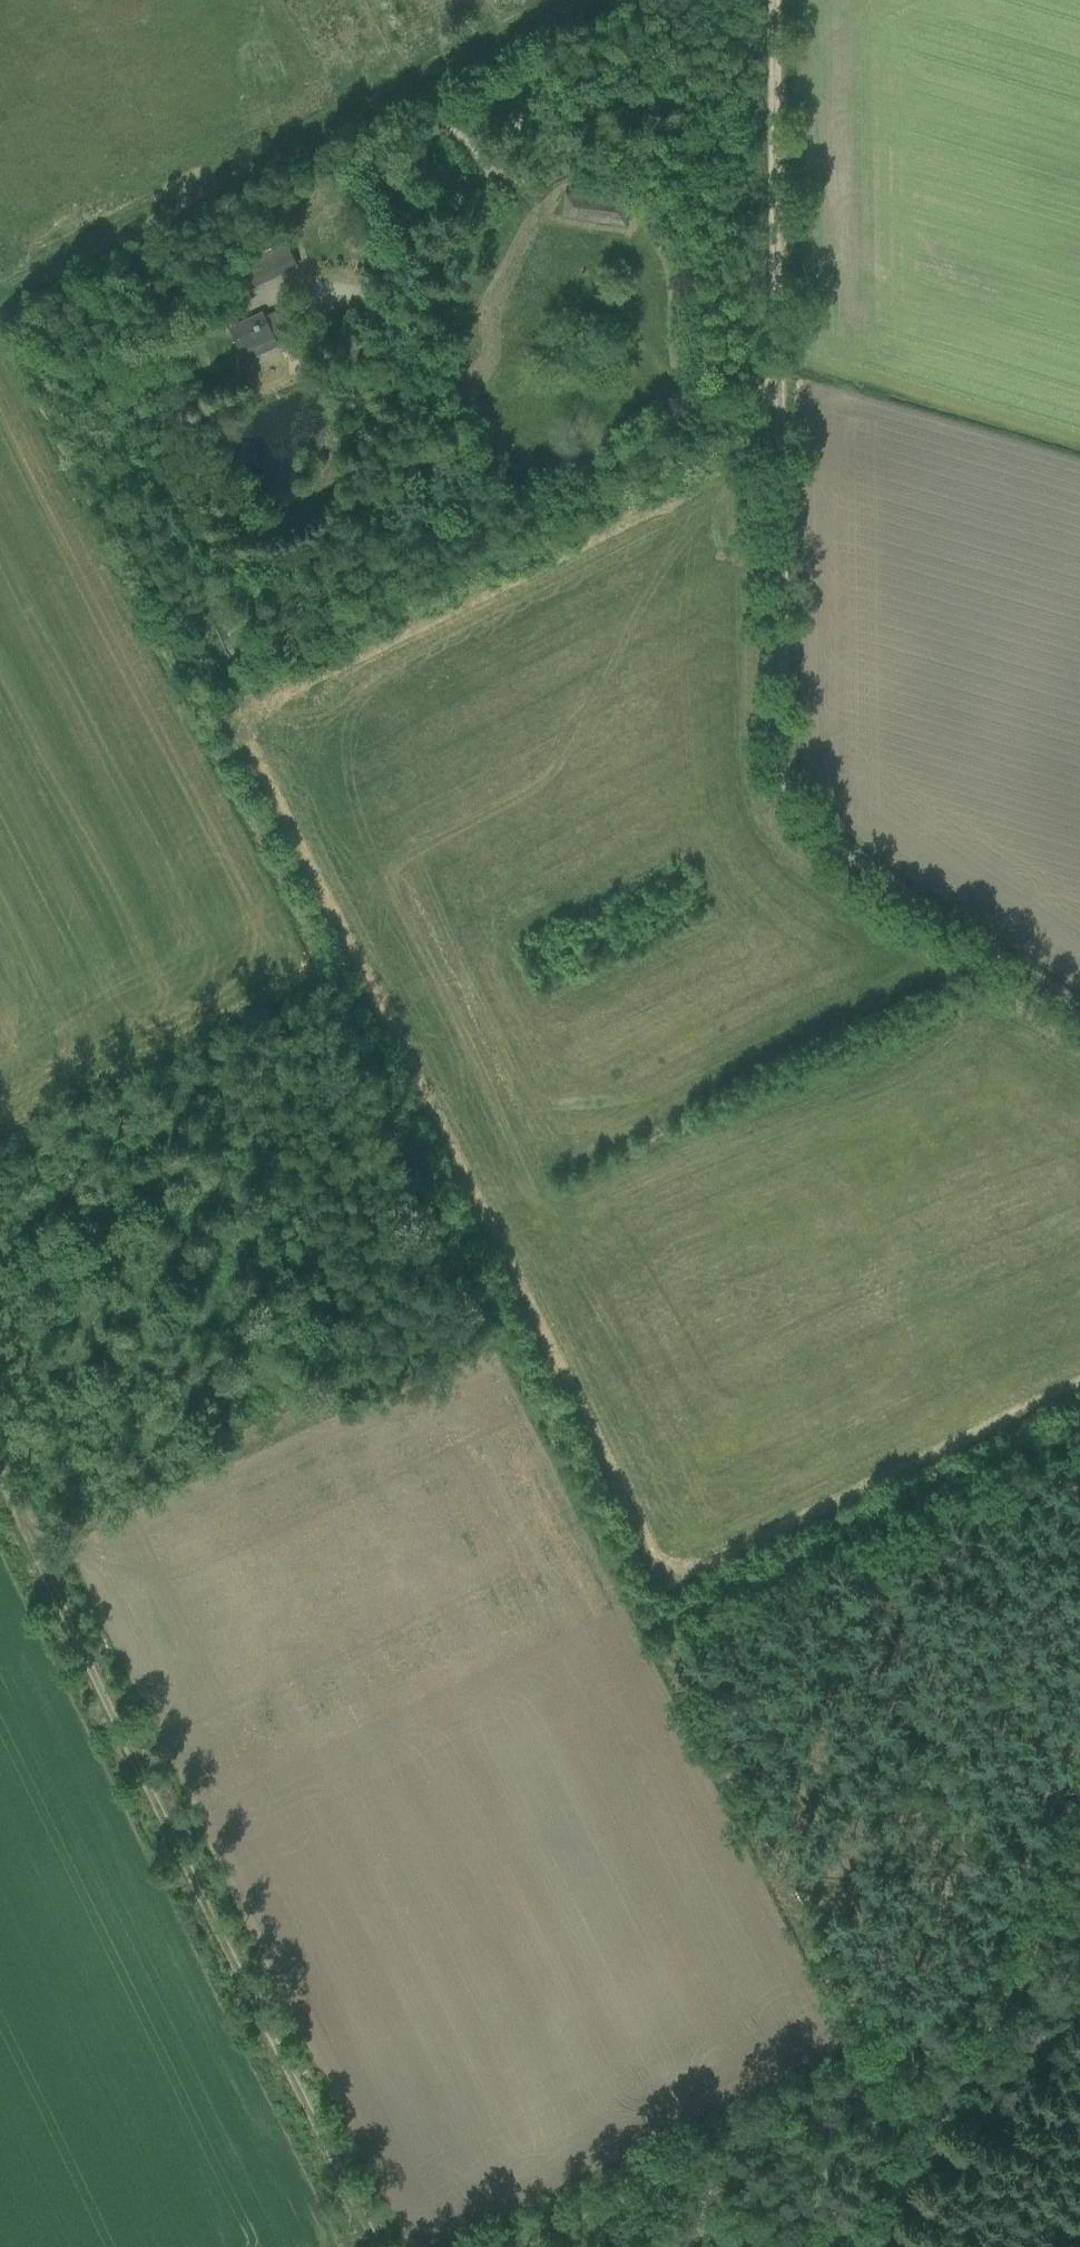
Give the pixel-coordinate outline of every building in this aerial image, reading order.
[(285,241),(233,266),(245,291),(297,267),(285,241)] [(265,315),(262,310),(228,327),(245,361),(278,345),(273,334),(285,329),(276,310),(265,315)]
